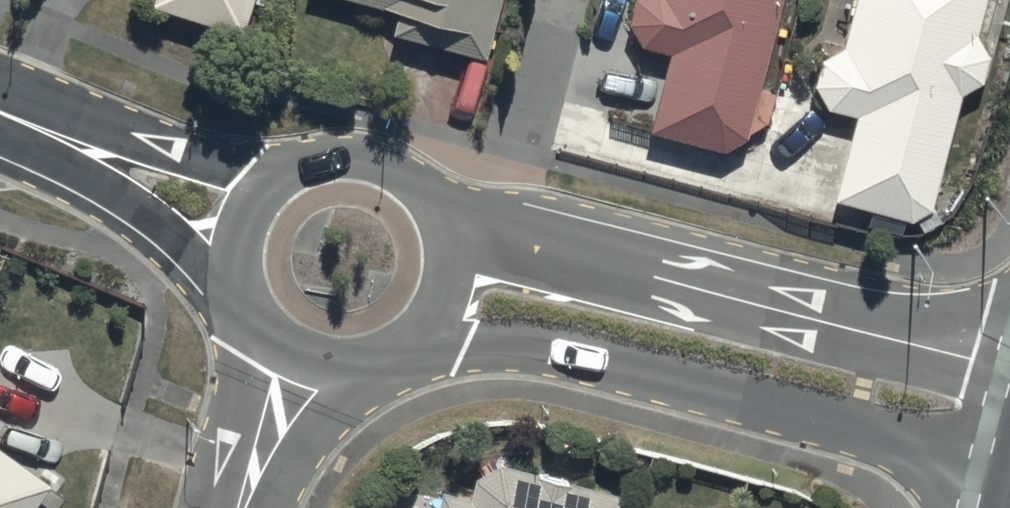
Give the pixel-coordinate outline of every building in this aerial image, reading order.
[(148,6),(236,35),(248,0),(149,0),(148,6)] [(392,14),(386,34),(481,59),(496,0),(339,0),(392,14)] [(630,1),(625,23),(635,44),(665,52),(643,130),(723,150),(739,142),(757,147),(771,94),(751,89),(775,0),(632,0),(630,1)] [(839,44),(815,61),(809,87),(823,108),(851,115),(829,203),(905,222),(914,220),(921,229),(939,219),(930,206),(955,95),(980,82),(985,53),(973,34),(982,0),(851,0),(839,44)] [(44,487),(0,455),(0,507),(30,507),(44,487)] [(494,465),(470,479),(465,500),(439,494),(435,507),(619,507),(622,497),(494,465)]
